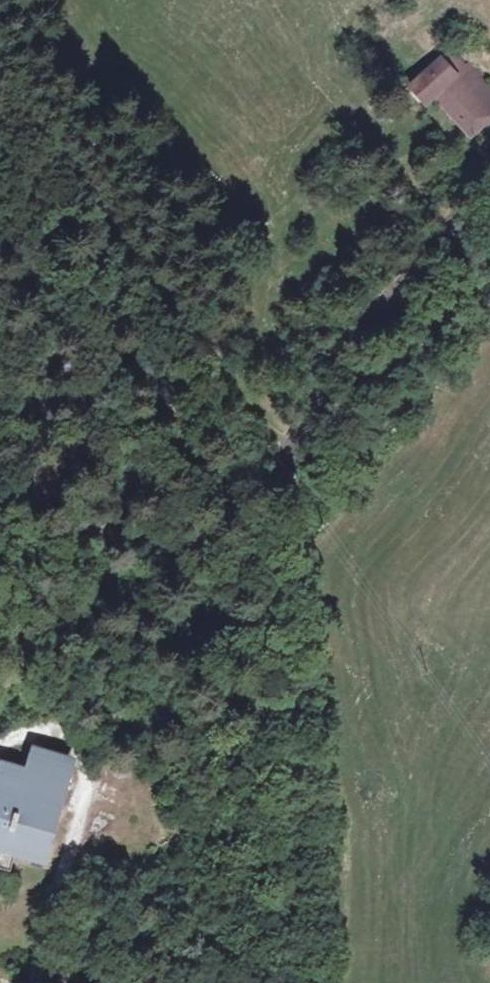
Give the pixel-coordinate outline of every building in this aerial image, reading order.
[(440,42),(409,78),(431,99),(438,89),(479,125),(489,112),(489,85),(440,42)] [(0,796),(0,852),(41,867),(70,785),(12,763),(0,796)]
